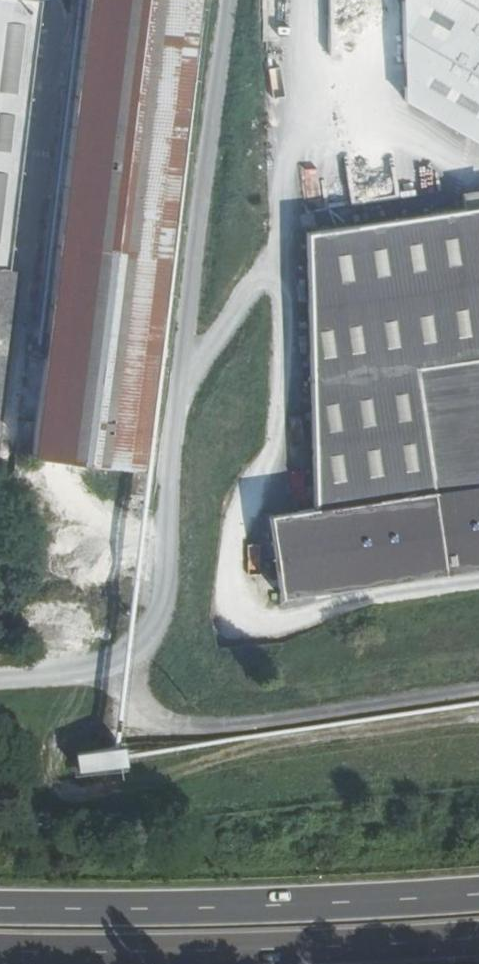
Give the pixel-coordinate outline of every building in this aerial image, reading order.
[(3,273),(40,3),(14,0),(0,0),(0,272),(3,273)] [(30,460),(140,474),(152,379),(199,0),(84,0),(30,460)] [(399,101),(478,149),(478,0),(397,0),(399,101)] [(353,146),(355,167),(384,164),(382,143),(353,146)] [(430,157),(397,158),(398,194),(431,193),(430,157)] [(460,192),(463,209),(306,233),(322,519),(279,525),(288,589),(478,562),(478,189),(460,192)] [(18,273),(3,273),(0,272),(0,427),(18,273)] [(237,599),(280,597),(280,578),(236,579),(237,599)] [(78,769),(127,767),(126,747),(77,750),(78,769)]
